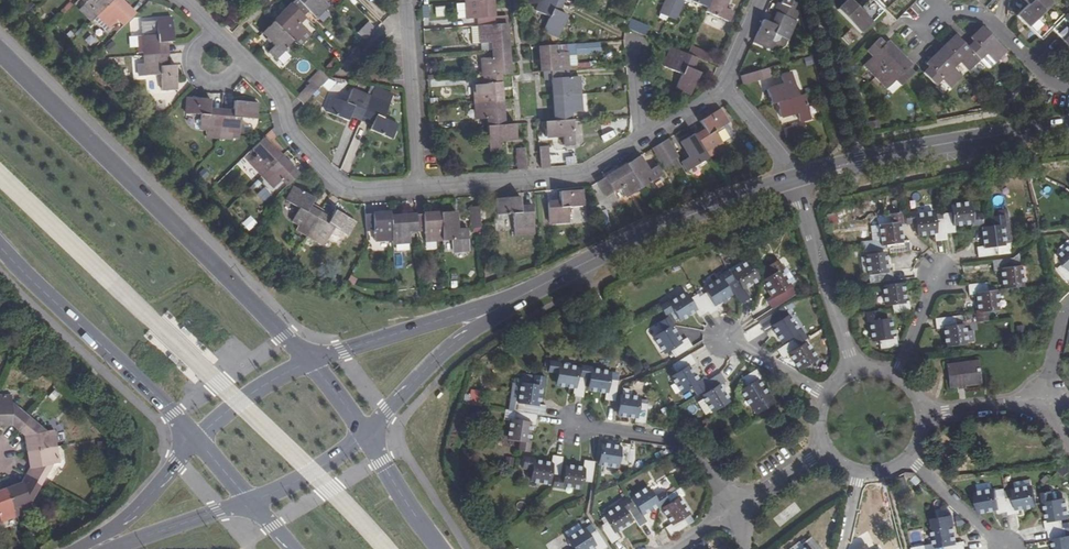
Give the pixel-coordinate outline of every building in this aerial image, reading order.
[(122,29),(134,17),(116,0),(91,0),(85,7),(97,19),(110,31),(118,24),(122,29)] [(278,62),(295,44),(307,31),(299,24),(305,18),(310,13),(318,21),(330,8),(327,5),(332,0),(299,0),(293,7),(276,25),(264,35),(277,47),(270,54),(278,62)] [(490,152),(501,151),(500,142),(517,141),(515,125),(506,126),(504,100),(502,76),(512,74),(509,50),(507,25),(500,25),(498,0),(471,0),(471,2),(472,20),(483,19),(484,26),(480,27),(482,45),(493,44),(494,51),(494,58),(483,59),(485,77),(486,84),(475,85),(477,102),(478,120),(489,119),(489,127),(488,128),(490,152)] [(544,31),(559,38),(568,17),(559,13),(564,1),(561,0),(542,0),(537,12),(550,18),(544,31)] [(661,15),(668,19),(676,22),(684,3),(678,0),(668,0),(661,15)] [(708,10),(707,14),(729,24),(734,14),(725,10),(729,0),(685,0),(708,10)] [(860,34),(883,11),(872,0),(869,0),(859,9),(850,0),(848,0),(837,10),(860,34)] [(885,9),(894,0),(876,0),(885,9)] [(1037,39),(1061,16),(1046,0),(1022,0),(1027,5),(1015,16),(1037,39)] [(457,19),(464,18),(464,3),(456,4),(457,19)] [(763,20),(754,41),(769,47),(775,34),(788,40),(796,21),(793,20),(797,12),(777,4),(774,12),(777,13),(772,25),(763,20)] [(234,7),(221,23),(231,31),(244,16),(234,7)] [(305,18),(312,26),(318,21),(310,13),(305,18)] [(160,75),(162,90),(179,88),(176,64),(171,65),(166,66),(164,54),(163,42),(168,41),(173,40),(171,18),(154,19),(156,34),(142,35),(144,56),(146,77),(160,75)] [(299,24),(307,31),(312,26),(305,18),(299,24)] [(1064,18),(1052,30),(1068,47),(1068,24),(1064,18)] [(629,20),(626,29),(646,35),(649,26),(629,20)] [(369,36),(361,28),(357,33),(365,41),(369,36)] [(923,74),(934,85),(940,80),(949,89),(961,78),(952,68),(958,62),(967,71),(979,60),(988,69),(994,64),(1006,51),(982,28),(976,34),(978,37),(966,47),(956,36),(937,54),(932,59),(935,61),(923,74)] [(300,49),(313,37),(307,31),(295,44),(300,49)] [(841,39),(847,46),(855,39),(848,31),(841,39)] [(93,47),(98,39),(89,34),(84,41),(93,47)] [(873,77),(885,90),(895,81),(900,86),(913,74),(901,63),(904,60),(898,55),(892,48),(890,51),(878,38),(865,50),(871,57),(862,66),(873,77)] [(544,122),(545,138),(562,137),(563,146),(574,145),(571,120),(570,113),(582,112),(580,94),(579,77),(567,78),(566,70),(569,70),(567,54),(557,55),(556,47),(539,48),(542,72),(550,72),(553,96),(555,122),(544,122)] [(678,74),(671,87),(687,94),(696,73),(690,71),(686,69),(692,58),(695,59),(708,65),(711,58),(692,49),(688,57),(673,50),(664,68),(678,74)] [(690,71),(695,59),(692,58),(686,69),(690,71)] [(739,76),(742,84),(770,76),(767,68),(739,76)] [(796,115),(798,123),(809,120),(802,97),(798,98),(791,74),(780,77),(783,87),(766,91),(770,106),(774,105),(779,120),(796,115)] [(312,84),(297,99),(303,104),(317,89),(312,84)] [(388,107),(393,98),(374,90),(370,99),(362,117),(373,122),(371,127),(369,132),(390,141),(397,126),(383,120),(388,107)] [(332,98),(325,113),(346,122),(348,118),(350,112),(362,117),(370,99),(351,91),(346,104),(332,98)] [(196,118),(196,132),(217,132),(238,132),(237,118),(252,118),(252,101),(229,101),(229,111),(217,111),(204,111),(204,101),(181,101),(181,118),(196,118)] [(681,163),(687,172),(709,158),(709,160),(715,157),(712,151),(724,144),(716,132),(728,124),(720,110),(700,122),(705,130),(695,136),(694,135),(680,143),(689,158),(681,163)] [(350,112),(348,118),(360,122),(362,117),(350,112)] [(362,117),(360,122),(371,127),(373,122),(362,117)] [(783,132),(786,140),(806,134),(804,126),(783,132)] [(703,127),(693,134),(694,135),(695,136),(705,130),(703,127)] [(264,138),(252,150),(258,155),(250,163),(263,175),(275,188),(284,180),(288,185),(299,173),(281,156),(264,138)] [(653,149),(664,167),(671,162),(678,158),(667,140),(660,144),(653,149)] [(724,144),(712,151),(715,157),(727,149),(724,144)] [(539,147),(541,168),(549,168),(547,147),(539,147)] [(517,148),(519,170),(527,169),(525,148),(517,148)] [(247,163),(255,156),(251,151),(242,158),(247,163)] [(575,156),(555,157),(556,165),(575,164),(575,156)] [(597,183),(605,197),(620,188),(626,197),(641,188),(641,189),(662,176),(657,167),(649,172),(640,157),(626,165),(597,183)] [(264,201),(271,194),(265,187),(258,194),(264,201)] [(299,209),(292,222),(310,231),(327,242),(335,229),(347,237),(355,222),(335,211),(330,220),(320,213),(309,208),(312,203),(314,199),(294,188),(286,202),(299,209)] [(548,204),(550,225),(570,223),(569,209),(584,208),(583,192),(559,193),(560,203),(548,204)] [(513,214),(514,227),(535,226),(533,206),(520,206),(520,196),(498,198),(499,215),(513,214)] [(322,209),(312,203),(309,208),(320,213),(322,209)] [(970,205),(951,207),(952,213),(942,214),(943,220),(945,234),(955,233),(954,224),(971,222),(972,226),(982,225),(980,215),(971,216),(970,205)] [(471,208),(472,229),(481,228),(479,207),(471,208)] [(322,209),(320,213),(330,220),(333,215),(322,209)] [(1007,243),(1002,209),(986,212),(986,213),(992,217),(1003,217),(1004,227),(1000,228),(1002,244),(1007,243)] [(904,214),(906,225),(916,223),(917,234),(934,233),(935,240),(946,239),(945,234),(943,220),(933,221),(932,215),(915,217),(915,212),(904,214)] [(365,216),(366,231),(374,231),(375,242),(393,241),(393,244),(411,243),(410,232),(418,231),(425,231),(426,242),(444,240),(444,241),(469,239),(468,229),(459,229),(457,213),(442,214),(416,215),(391,217),(391,214),(365,216)] [(838,213),(827,214),(827,225),(838,225),(838,213)] [(901,215),(890,216),(891,227),(881,228),(883,244),(889,244),(889,248),(890,253),(909,251),(908,241),(901,242),(898,226),(902,226),(901,215)] [(248,231),(257,224),(250,216),(241,223),(248,231)] [(1002,244),(1000,228),(1004,227),(1003,217),(992,217),(994,228),(983,229),(985,246),(976,248),(977,258),(996,255),(1011,253),(1010,243),(1007,243),(1002,244)] [(444,252),(452,252),(451,242),(443,243),(444,252)] [(874,242),(862,243),(865,251),(889,248),(889,244),(883,244),(876,245),(874,242)] [(1061,258),(1065,262),(1057,269),(1068,281),(1068,252),(1061,258)] [(882,253),(865,256),(868,274),(873,273),(876,283),(894,280),(892,270),(886,271),(882,253)] [(1012,258),(994,261),(995,270),(1003,270),(1006,285),(1022,284),(1020,267),(1014,268),(1012,258)] [(745,260),(727,270),(729,275),(748,264),(745,260)] [(784,270),(778,261),(769,266),(774,274),(766,280),(775,295),(767,301),(773,309),(795,295),(780,271),(784,270)] [(728,283),(738,300),(747,295),(742,288),(756,279),(748,264),(729,275),(733,280),(728,283)] [(706,290),(708,294),(700,300),(707,311),(710,316),(719,310),(716,306),(731,296),(724,286),(728,283),(733,280),(729,275),(727,270),(717,277),(720,280),(706,290)] [(988,283),(967,285),(968,296),(977,295),(979,312),(975,312),(977,322),(987,321),(986,311),(996,310),(994,293),(989,293),(988,283)] [(902,285),(883,287),(886,304),(892,304),(893,313),(910,311),(909,301),(903,302),(902,285)] [(668,301),(659,306),(665,316),(667,314),(674,310),(680,319),(694,309),(699,316),(707,311),(700,300),(697,294),(688,300),(685,295),(670,304),(668,301)] [(875,311),(865,312),(866,323),(870,322),(872,339),(878,339),(879,348),(897,346),(895,336),(889,337),(887,320),(877,321),(875,311)] [(794,340),(797,345),(806,339),(800,329),(797,331),(788,317),(782,321),(776,312),(760,323),(765,331),(772,327),(782,340),(791,335),(794,340)] [(960,316),(934,319),(935,330),(944,329),(947,345),(972,342),(971,331),(963,333),(960,316)] [(679,342),(670,329),(674,326),(669,318),(659,324),(664,332),(656,337),(665,352),(670,350),(675,358),(692,347),(687,338),(679,342)] [(797,345),(794,340),(778,350),(782,358),(790,354),(799,368),(814,360),(805,344),(799,347),(797,345)] [(696,364),(689,355),(673,366),(679,374),(675,377),(684,391),(694,386),(699,394),(708,388),(705,383),(703,380),(698,382),(690,369),(696,364)] [(573,395),(583,396),(586,378),(580,377),(580,375),(577,375),(578,369),(560,366),(561,362),(550,360),(548,370),(558,373),(557,382),(574,385),(573,395)] [(978,361),(946,365),(949,388),(981,384),(978,361)] [(580,377),(586,378),(590,379),(589,388),(606,391),(605,400),(615,401),(618,382),(608,380),(609,375),(593,371),(593,367),(581,366),(580,375),(580,377)] [(765,396),(757,382),(761,379),(756,370),(739,380),(741,385),(744,389),(742,391),(756,414),(774,403),(768,394),(765,396)] [(722,373),(705,383),(708,388),(711,393),(707,396),(716,410),(731,400),(721,386),(728,382),(722,373)] [(522,401),(524,385),(534,386),(536,377),(525,374),(524,378),(518,385),(514,385),(509,411),(513,412),(515,400),(522,401)] [(546,377),(536,375),(534,386),(524,385),(522,401),(515,400),(513,412),(518,412),(537,415),(544,416),(547,405),(538,404),(541,387),(544,388),(546,377)] [(470,394),(469,405),(482,406),(482,394),(470,394)] [(639,401),(639,398),(621,396),(618,413),(635,415),(635,421),(645,423),(648,403),(639,401)] [(13,426),(19,432),(30,419),(21,410),(14,410),(15,397),(0,397),(0,426),(13,426)] [(537,415),(518,412),(516,421),(513,420),(510,437),(521,440),(519,451),(520,452),(529,453),(531,442),(527,441),(530,424),(535,424),(537,415)] [(26,438),(28,453),(58,448),(55,431),(42,434),(43,431),(42,428),(30,419),(19,432),(26,438)] [(619,443),(619,449),(602,446),(600,461),(616,464),(617,462),(626,464),(629,444),(619,443)] [(28,453),(31,469),(27,477),(41,485),(49,473),(48,467),(61,465),(58,448),(28,453)] [(554,477),(560,478),(562,458),(552,457),(551,465),(535,462),(535,460),(524,459),(522,472),(533,474),(531,484),(548,487),(550,477),(554,477)] [(949,463),(942,457),(935,464),(938,466),(942,470),(942,471),(949,463)] [(563,479),(560,478),(553,477),(552,488),(562,489),(563,486),(580,488),(581,483),(591,484),(594,465),(584,463),(583,470),(565,468),(563,479)] [(7,490),(18,517),(33,511),(29,500),(34,498),(41,485),(27,477),(22,485),(7,490)] [(653,498),(647,489),(633,498),(637,505),(633,507),(628,510),(638,526),(648,520),(643,512),(657,503),(659,508),(668,502),(665,497),(662,492),(653,498)] [(2,523),(18,517),(7,490),(0,492),(0,518),(2,523)] [(1016,493),(1017,498),(1005,499),(1008,514),(1008,517),(1020,515),(1019,510),(1036,506),(1034,490),(1016,493)] [(998,515),(1008,514),(1005,499),(1005,496),(996,498),(995,492),(977,495),(980,512),(997,509),(998,515)] [(1055,502),(1053,492),(1042,494),(1043,504),(1048,503),(1050,520),(1045,521),(1046,531),(1048,531),(1063,529),(1062,523),(1061,519),(1068,518),(1065,501),(1055,502)] [(609,521),(600,527),(611,544),(621,537),(615,530),(630,520),(625,511),(628,510),(633,507),(627,497),(619,503),(621,506),(606,516),(609,521)] [(687,513),(678,499),(663,508),(673,522),(665,527),(670,535),(687,525),(681,517),(687,513)] [(962,515),(955,516),(957,526),(964,525),(962,515)] [(941,517),(942,528),(935,529),(937,546),(943,545),(944,548),(964,548),(963,542),(954,543),(952,527),(954,526),(952,516),(941,517)] [(1058,548),(1068,548),(1068,538),(1066,528),(1063,529),(1048,531),(1050,541),(1056,540),(1058,548)] [(585,530),(571,538),(576,548),(574,548),(586,548),(593,544),(597,548),(603,548),(607,547),(596,530),(588,534),(585,530)] [(912,546),(920,545),(918,531),(911,532),(912,546)]
